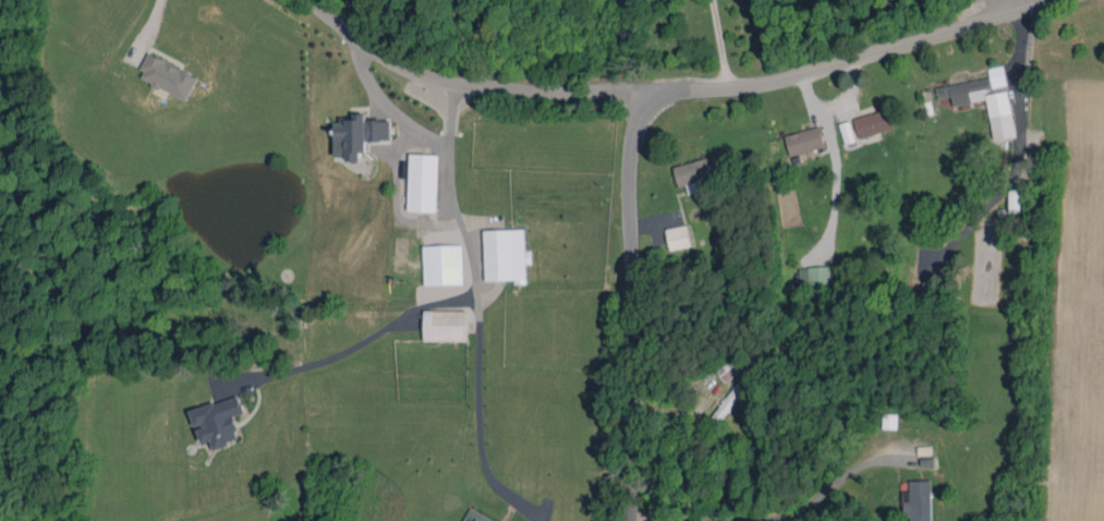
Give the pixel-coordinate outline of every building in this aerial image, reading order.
[(187,100),(198,76),(149,54),(138,77),(187,100)] [(993,139),(1014,136),(1007,90),(987,93),(986,89),(1006,85),(1003,65),(988,68),(990,78),(936,86),(938,98),(952,95),(953,105),(987,99),(993,139)] [(893,128),(886,108),(853,118),(859,138),(893,128)] [(391,140),(390,120),(365,120),(365,115),(345,116),(345,128),(334,129),(334,156),(346,156),(346,161),(363,160),(363,141),(391,140)] [(785,134),(789,155),(824,148),(820,127),(785,134)] [(437,211),(438,154),(409,154),(408,211),(437,211)] [(685,184),(688,194),(701,190),(698,179),(724,172),(720,154),(673,166),(678,186),(685,184)] [(1009,211),(1019,212),(1020,190),(1009,190),(1009,211)] [(669,250),(691,246),(687,224),(665,229),(669,250)] [(484,230),(485,280),(515,279),(515,283),(527,283),(526,263),(531,263),(531,250),(525,250),(524,229),(484,230)] [(424,285),(464,284),(463,244),(423,246),(424,285)] [(799,292),(830,291),(829,266),(798,267),(799,292)] [(467,310),(424,310),(424,341),(467,340),(467,310)] [(189,410),(195,428),(197,427),(202,442),(210,440),(213,448),(240,440),(233,416),(244,412),(238,395),(189,410)] [(896,428),(897,413),(883,413),(882,428),(896,428)] [(909,480),(909,490),(903,490),(903,516),(910,516),(910,520),(930,520),(931,480),(909,480)] [(469,508),(462,520),(495,520),(469,508)]
